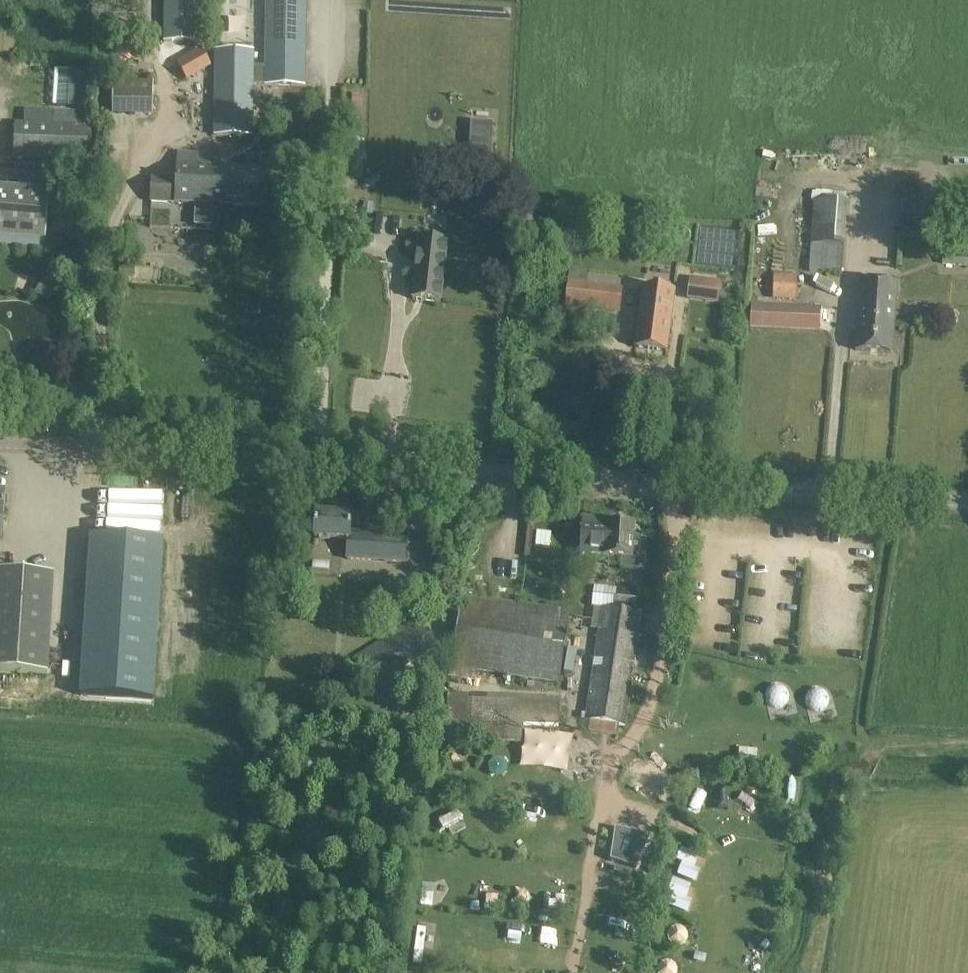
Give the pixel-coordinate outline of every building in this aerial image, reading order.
[(164,40),(198,41),(199,0),(165,0),(164,40)] [(214,137),(253,137),(253,111),(254,93),(254,86),(306,87),(308,7),(308,0),(265,0),(264,67),(255,67),(255,66),(255,52),(215,51),(214,137)] [(213,68),(201,48),(179,62),(189,83),(213,68)] [(85,73),(55,71),(53,107),(83,109),(85,73)] [(113,80),(112,115),(153,116),(154,81),(113,80)] [(492,123),(472,122),(470,156),(491,157),(492,123)] [(91,163),(92,126),(15,124),(14,159),(91,163)] [(212,155),(178,154),(177,181),(171,180),(170,178),(152,177),(151,203),(176,204),(264,208),(267,171),(211,168),(212,155)] [(20,248),(26,240),(46,242),(50,192),(0,188),(0,246),(20,248)] [(842,274),(848,205),(813,202),(809,271),(842,274)] [(903,216),(902,229),(912,229),(913,216),(903,216)] [(448,243),(419,240),(412,301),(441,304),(448,243)] [(943,267),(967,268),(967,244),(945,243),(943,267)] [(797,302),(797,276),(774,275),(773,301),(797,302)] [(689,278),(686,300),(717,304),(720,282),(689,278)] [(856,351),(891,353),(897,285),(861,282),(856,351)] [(569,283),(566,307),(620,313),(623,289),(588,285),(569,283)] [(643,287),(635,348),(667,352),(676,291),(643,287)] [(820,332),(820,308),(752,305),(751,330),(820,332)] [(350,533),(351,516),(316,514),(315,538),(347,540),(346,561),(405,564),(407,536),(350,533)] [(604,556),(621,557),(620,569),(643,572),(645,556),(645,551),(644,547),(643,545),(641,543),(640,541),(635,539),(633,538),(634,526),(607,523),(607,519),(583,519),(581,554),(604,557),(604,556)] [(163,541),(91,537),(81,697),(153,701),(163,541)] [(0,572),(0,671),(48,674),(55,575),(0,572)] [(599,622),(584,720),(626,727),(642,614),(636,613),(638,592),(597,588),(595,607),(592,606),(589,620),(599,622)] [(462,594),(449,677),(473,681),(476,672),(558,685),(569,611),(462,594)] [(447,694),(446,740),(522,742),(522,725),(561,725),(561,700),(447,694)] [(619,832),(611,860),(635,868),(644,840),(619,832)] [(494,903),(495,876),(480,875),(479,902),(494,903)] [(423,886),(420,907),(432,909),(434,888),(423,886)]
